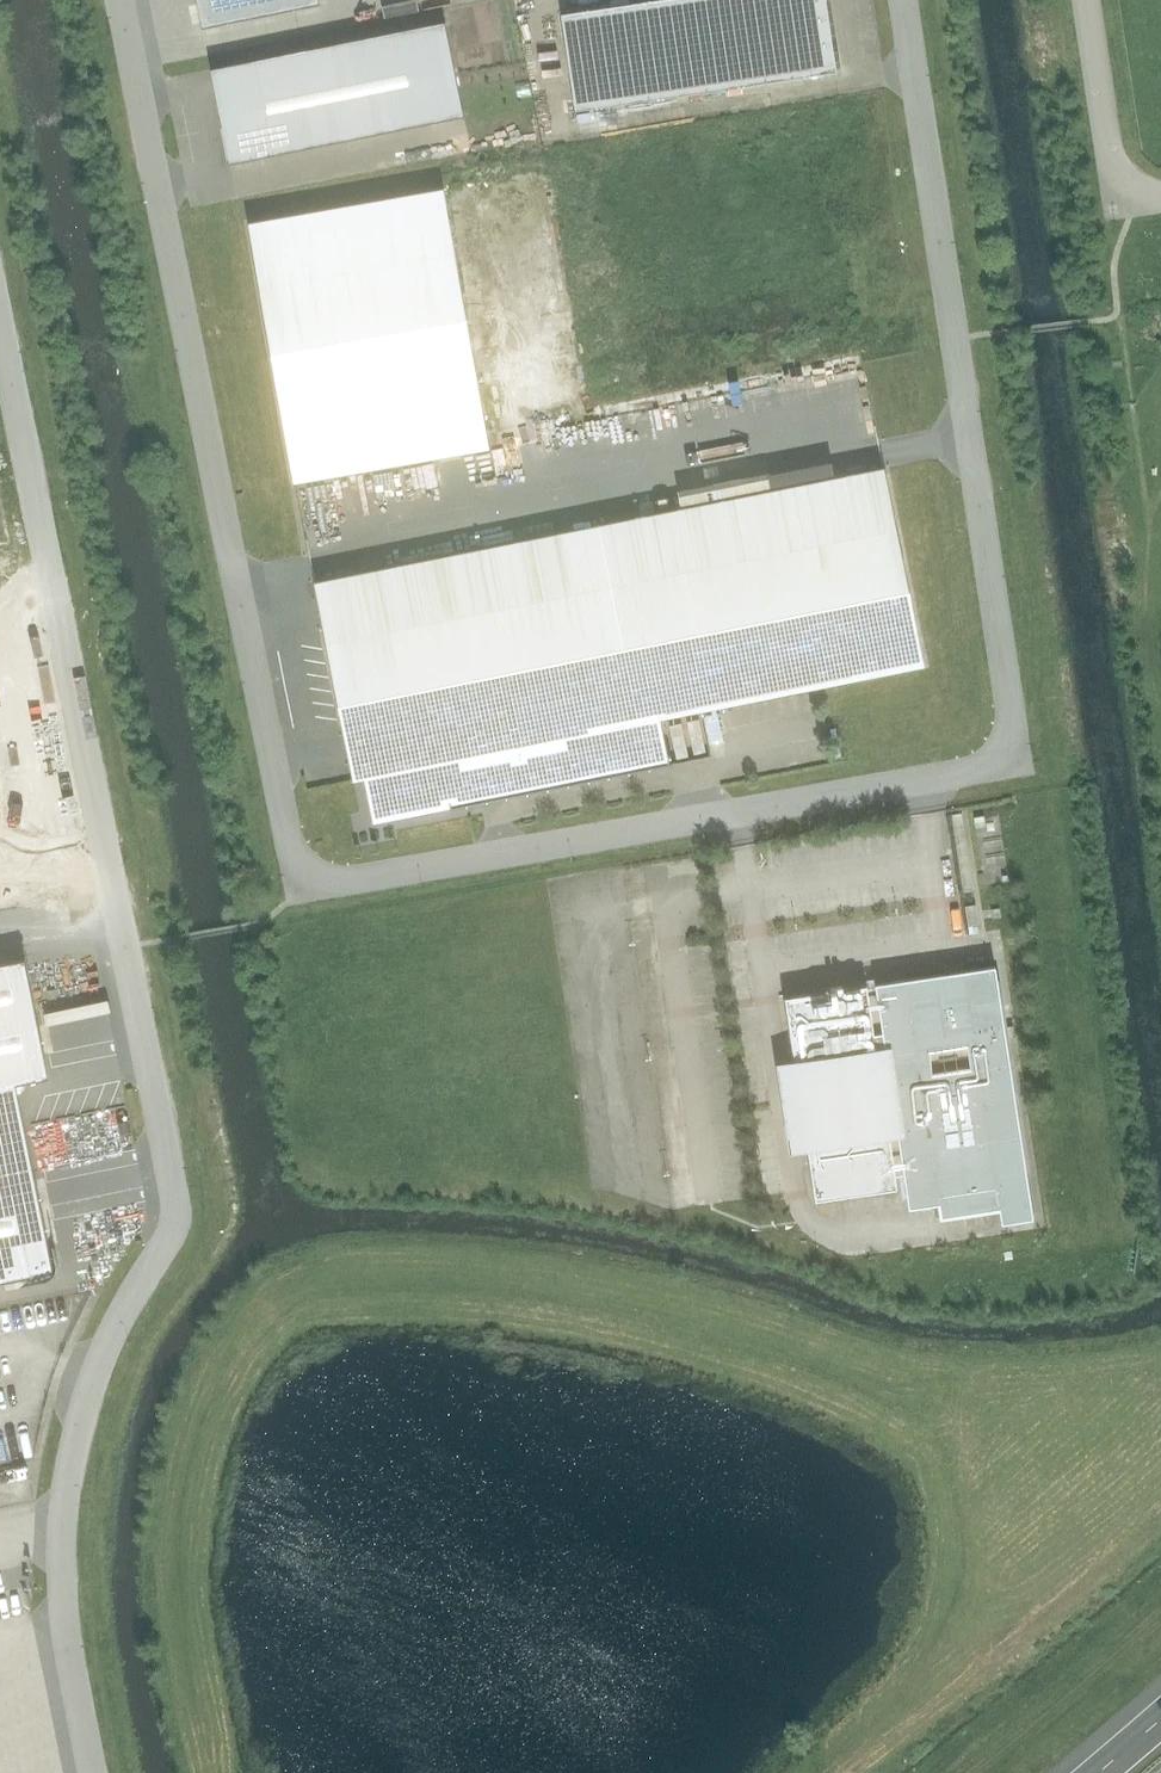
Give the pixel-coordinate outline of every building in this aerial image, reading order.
[(203,28),(321,4),(320,0),(197,0),(203,28)] [(837,72),(826,0),(659,0),(562,15),(576,111),(837,72)] [(465,117),(446,22),(211,70),(230,164),(465,117)] [(444,190),(249,224),(294,482),(489,448),(444,190)] [(925,665),(885,468),(314,582),(354,779),(364,777),(373,822),(451,806),(451,808),(674,764),(673,762),(670,762),(661,718),(805,689),(925,665)] [(70,1065),(52,1069),(53,1076),(49,1077),(26,959),(0,964),(0,1283),(54,1272),(33,1165),(37,1165),(38,1169),(89,1159),(70,1065)] [(1042,1234),(997,970),(774,1002),(809,1249),(1042,1234)]
